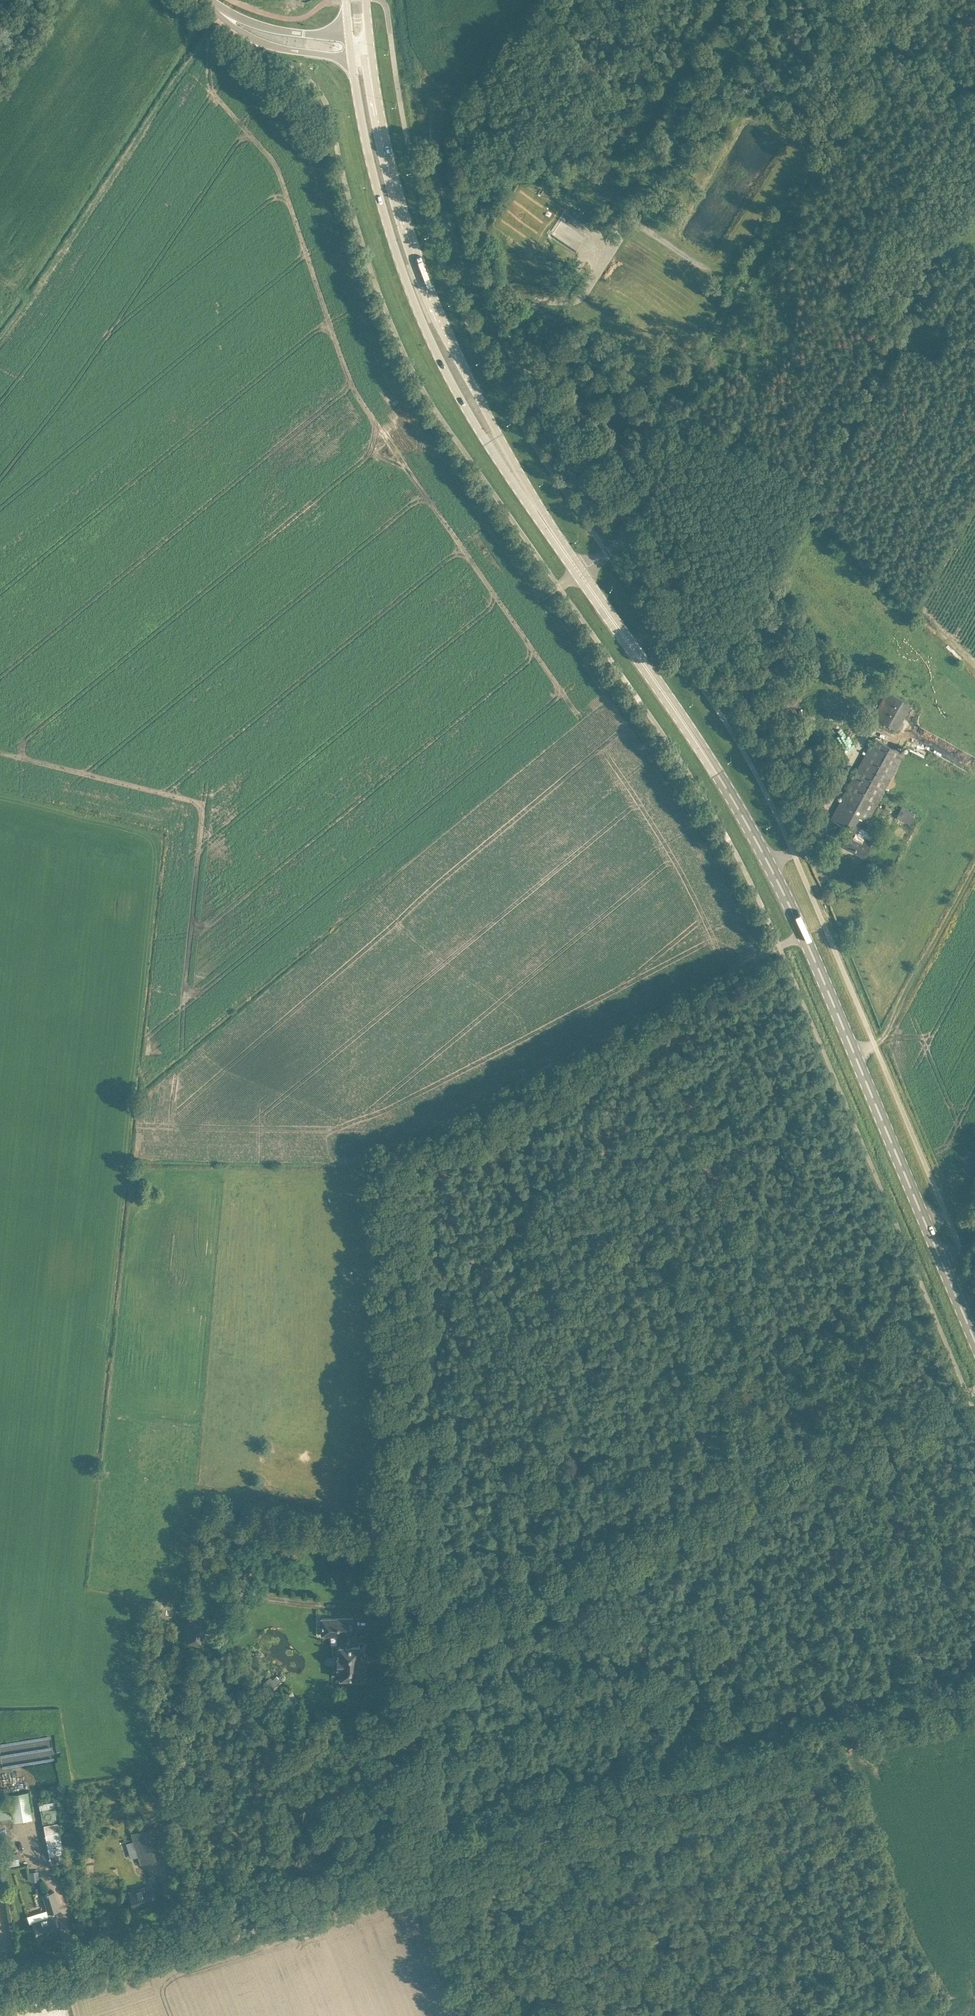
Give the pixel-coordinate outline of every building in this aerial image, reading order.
[(567,273),(574,277),(583,263),(576,259),(567,273)] [(887,691),(873,716),(881,721),(897,730),(912,705),(910,704),(914,697),(905,693),(902,699),(887,691)] [(914,739),(910,746),(935,759),(940,749),(943,751),(948,743),(940,739),(940,737),(922,727),(916,740),(914,739)] [(837,805),(858,817),(867,822),(867,821),(903,754),(883,742),(875,738),(837,805)] [(830,818),(851,830),(854,823),(860,827),(865,829),(868,822),(867,821),(867,822),(858,817),(837,805),(830,818)] [(896,816),(909,823),(915,812),(901,806),(896,816)] [(854,823),(851,830),(844,843),(854,849),(853,850),(863,856),(868,847),(871,840),(857,833),(860,827),(854,823)] [(360,1644),(351,1645),(351,1634),(353,1634),(353,1617),(321,1617),(321,1635),(341,1635),(341,1644),(339,1644),(339,1656),(336,1656),(337,1668),(339,1667),(339,1678),(361,1677),(361,1667),(363,1667),(362,1655),(360,1655),(360,1644)] [(261,1684),(270,1693),(282,1681),(276,1675),(272,1679),(269,1676),(261,1684)] [(0,1742),(0,1746),(3,1768),(57,1760),(54,1734),(0,1742)] [(9,1794),(14,1821),(33,1818),(28,1791),(9,1794)] [(40,1808),(43,1824),(61,1821),(58,1805),(40,1808)] [(150,1817),(129,1823),(141,1864),(165,1856),(155,1825),(153,1825),(150,1817)] [(58,1821),(44,1823),(45,1833),(51,1863),(65,1861),(60,1830),(58,1821)] [(18,1853),(5,1855),(6,1860),(7,1865),(20,1863),(19,1857),(18,1853)] [(39,1880),(38,1870),(30,1871),(32,1881),(39,1880)] [(130,1891),(132,1899),(135,1908),(157,1902),(151,1885),(130,1891)] [(34,1922),(36,1928),(39,1937),(60,1931),(54,1911),(60,1909),(57,1899),(55,1890),(45,1893),(50,1913),(51,1913),(52,1917),(34,1922)]
